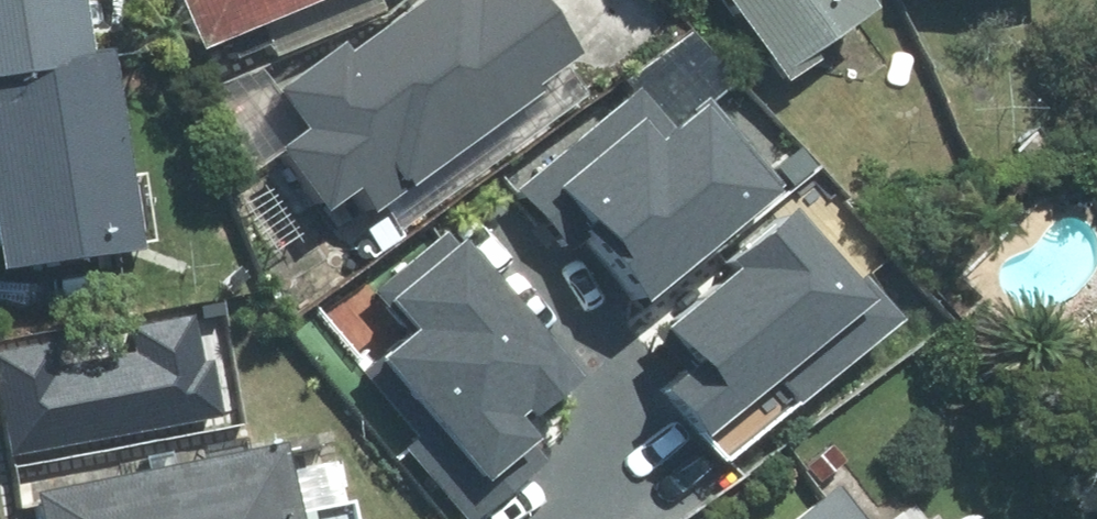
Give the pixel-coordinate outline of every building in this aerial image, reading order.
[(99,58),(90,0),(0,0),(0,74),(99,58)] [(208,46),(319,0),(189,0),(208,46)] [(283,88),(312,128),(285,148),(331,210),(362,188),(379,212),(547,89),(542,81),(581,53),(542,0),(428,0),(355,53),(347,42),(283,88)] [(879,7),(874,0),(735,0),(792,80),(822,59),(816,51),(879,7)] [(0,74),(0,203),(11,271),(149,248),(148,242),(157,240),(146,174),(134,177),(114,56),(99,58),(0,74)] [(641,89),(523,190),(572,247),(586,235),(647,306),(784,188),(712,103),(678,132),(641,89)] [(673,328),(700,361),(667,388),(712,441),(783,382),(802,405),(907,319),(869,273),(863,278),(803,206),(739,259),(746,267),(673,328)] [(447,234),(380,290),(417,334),(369,374),(424,439),(411,449),(470,518),(477,518),(548,459),(537,445),(546,438),(534,424),(577,388),(447,234)] [(0,353),(0,382),(14,455),(225,415),(215,359),(206,361),(197,315),(134,326),(140,354),(52,370),(48,344),(0,353)] [(356,503),(303,514),(289,443),(43,494),(48,518),(359,518),(356,503)] [(842,483),(797,518),(871,518),(842,483)]
